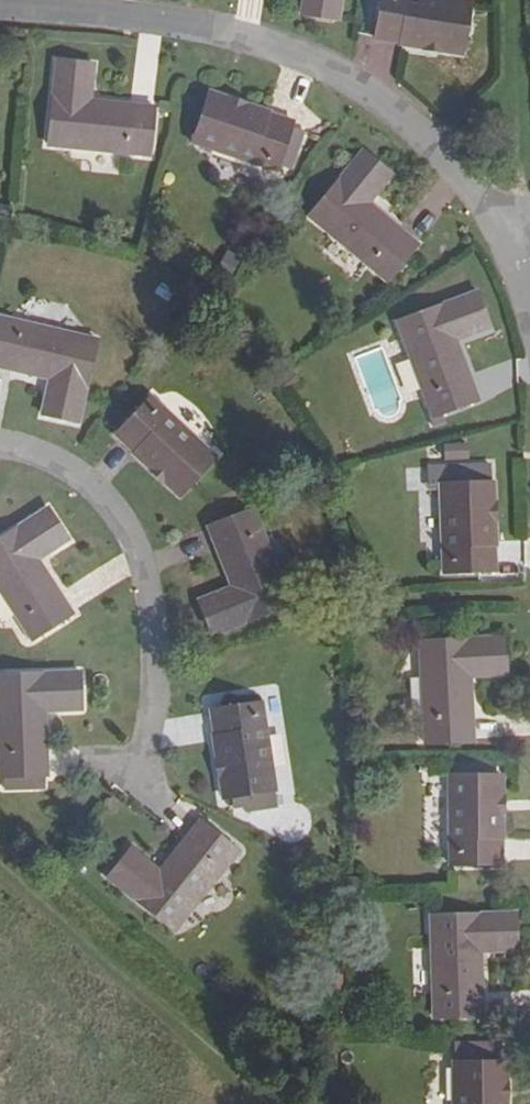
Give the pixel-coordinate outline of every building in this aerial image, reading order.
[(300,15),(337,22),(340,0),(302,0),(300,15)] [(462,55),(470,2),(460,0),(380,0),(374,41),(462,55)] [(80,86),(92,86),(94,64),(57,60),(48,146),(148,155),(153,107),(90,100),(79,99),(80,86)] [(90,100),(92,86),(80,86),(79,99),(90,100)] [(288,131),(290,126),(292,120),(210,92),(193,143),(274,170),(277,163),(290,166),(301,135),(288,131)] [(288,131),(301,135),(302,130),(290,126),(288,131)] [(308,216),(386,281),(417,243),(368,202),(390,175),(363,152),(308,216)] [(478,400),(456,341),(488,328),(475,292),(397,322),(433,418),(430,420),(433,428),(443,424),(441,415),(478,400)] [(45,394),(41,414),(77,422),(96,339),(0,318),(0,368),(48,380),(61,381),(58,395),(45,394)] [(396,365),(406,398),(419,394),(409,361),(396,365)] [(48,380),(45,394),(58,395),(61,381),(48,380)] [(178,496),(214,457),(150,398),(114,436),(178,496)] [(437,465),(436,473),(439,555),(491,553),(489,449),(426,450),(426,465),(437,465)] [(49,552),(67,540),(47,509),(0,540),(0,593),(31,640),(71,614),(38,559),(31,549),(42,541),(49,552)] [(223,602),(218,591),(198,600),(212,636),(290,604),(253,509),(207,527),(230,586),(234,597),(223,602)] [(38,559),(49,552),(42,541),(31,549),(38,559)] [(234,597),(230,586),(218,591),(223,602),(234,597)] [(443,629),(420,630),(420,640),(419,643),(424,743),(471,741),(469,677),(505,675),(504,638),(443,640),(443,629)] [(57,712),(80,710),(78,674),(0,677),(0,778),(3,778),(3,789),(31,789),(31,777),(41,776),(46,776),(44,712),(43,700),(56,699),(57,712)] [(44,712),(57,712),(56,699),(43,700),(44,712)] [(274,790),(261,704),(209,713),(222,799),(274,790)] [(492,765),(449,765),(449,776),(447,778),(449,832),(449,865),(502,864),(502,776),(492,776),(492,765)] [(42,788),(41,776),(31,777),(31,789),(42,788)] [(108,879),(174,931),(236,852),(200,823),(160,871),(132,849),(108,879)] [(493,938),(493,951),(515,950),(514,914),(430,916),(433,1018),(481,1016),(480,952),(480,938),(493,938)] [(480,952),(493,951),(493,938),(480,938),(480,952)] [(505,1062),(500,1062),(501,1046),(455,1044),(454,1063),(452,1064),(452,1069),(453,1070),(453,1103),(506,1103),(505,1062)]
